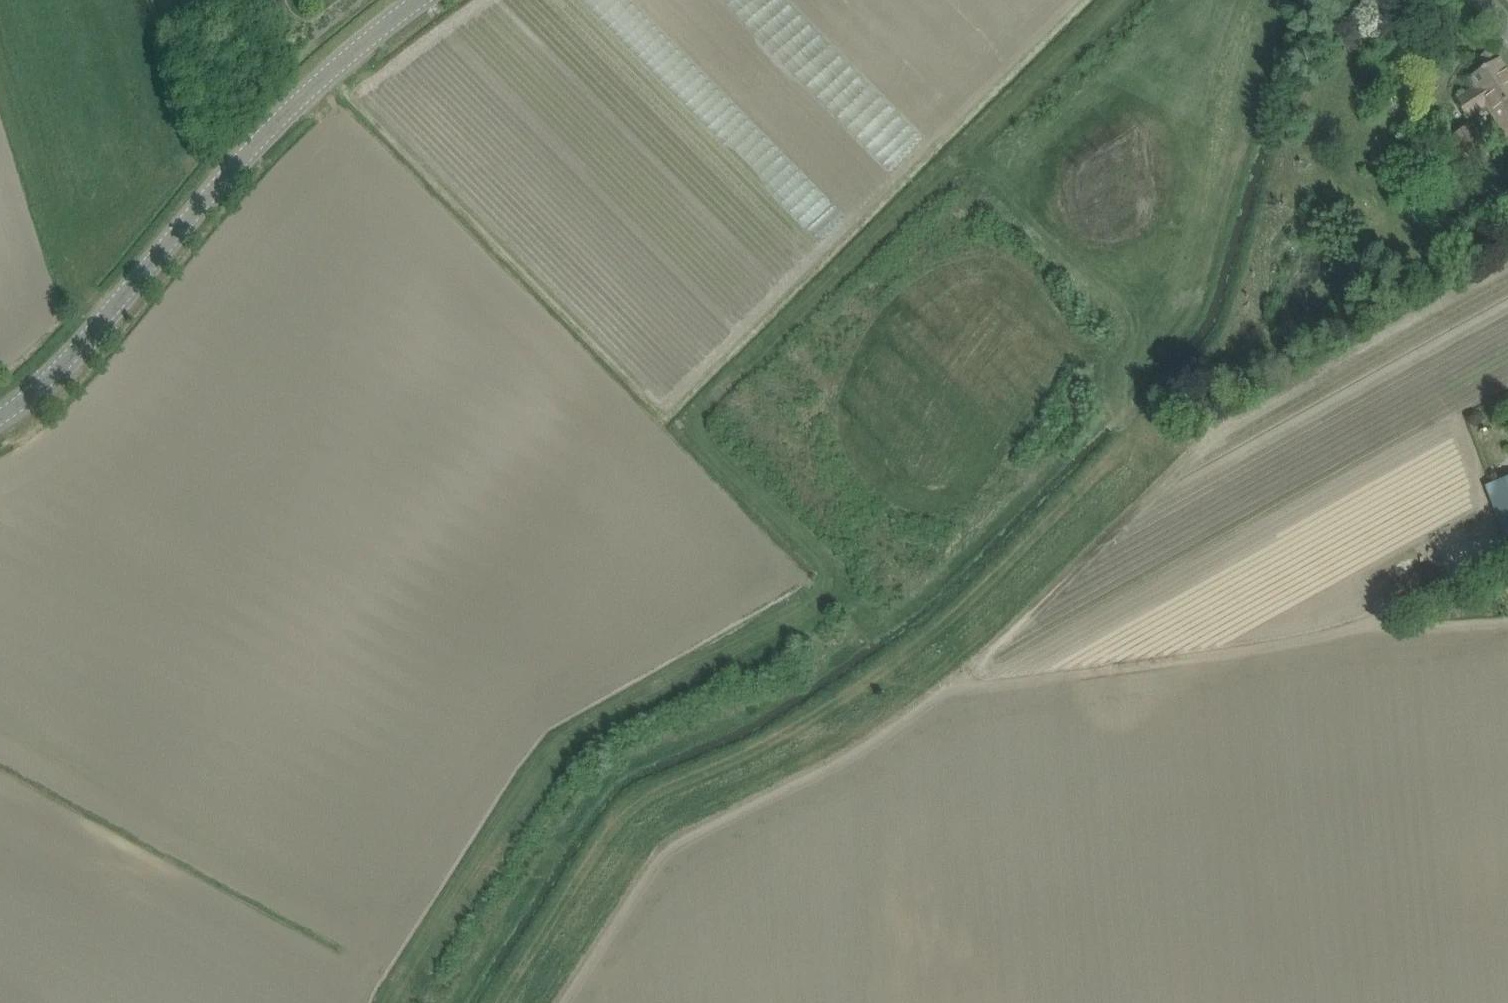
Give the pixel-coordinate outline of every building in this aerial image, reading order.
[(1507,140),(1507,72),(1500,59),(1497,61),(1490,51),(1481,57),(1489,69),(1468,82),(1474,91),(1455,103),(1468,123),(1488,110),(1507,140)] [(1490,151),(1472,123),(1446,141),(1464,169),(1490,151)] [(1443,178),(1453,171),(1443,156),(1433,163),(1443,178)] [(1486,486),(1507,543),(1507,478),(1486,486)]
